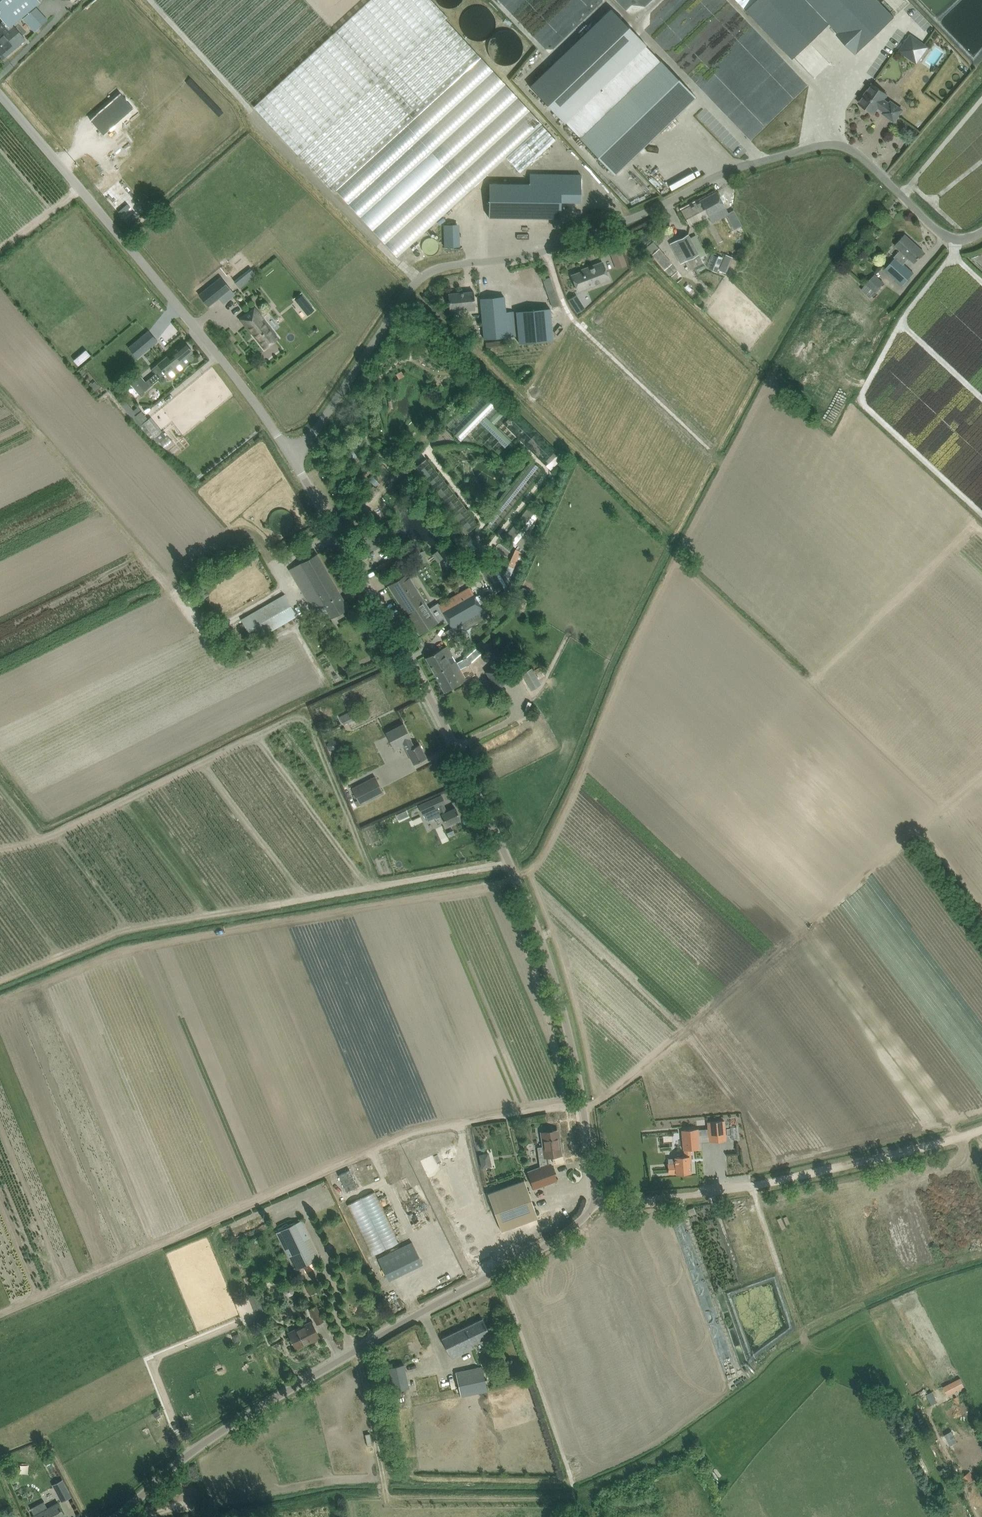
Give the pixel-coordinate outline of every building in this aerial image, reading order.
[(13,24),(39,1),(38,0),(0,0),(0,9),(1,10),(0,12),(0,16),(4,21),(9,27),(13,24)] [(505,157),(541,124),(444,19),(447,17),(432,0),(368,0),(253,106),(332,192),(335,189),(396,257),(505,157)] [(791,59),(828,23),(855,50),(894,16),(879,0),(735,0),(791,59)] [(611,8),(529,86),(579,138),(614,174),(696,96),(661,60),(611,8)] [(30,12),(22,18),(25,21),(30,26),(35,31),(42,25),(30,12)] [(14,26),(9,30),(2,22),(0,24),(0,54),(22,35),(14,26)] [(903,46),(899,51),(917,64),(929,47),(923,43),(911,35),(903,46)] [(834,92),(838,97),(858,78),(854,74),(834,92)] [(872,84),(859,103),(873,113),(878,106),(884,110),(883,113),(894,121),(902,109),(891,101),(889,104),(883,99),(887,94),(872,84)] [(120,92),(90,119),(103,134),(133,108),(120,92)] [(146,129),(157,118),(149,110),(138,120),(146,129)] [(505,157),(520,172),(556,139),(541,124),(505,157)] [(487,187),(487,191),(489,191),(488,217),(560,218),(561,202),(581,202),(581,174),(580,174),(580,184),(561,184),(561,174),(529,173),(529,183),(489,183),(489,187),(487,187)] [(924,180),(923,182),(938,195),(946,186),(941,181),(938,185),(934,181),(930,186),(924,180)] [(681,210),(686,219),(690,226),(708,215),(712,223),(729,213),(725,206),(721,200),(716,191),(681,210)] [(739,220),(731,224),(734,229),(742,225),(739,220)] [(456,224),(444,224),(444,237),(445,247),(457,246),(457,236),(456,224)] [(688,234),(672,243),(683,262),(684,261),(688,269),(703,263),(700,257),(706,254),(696,234),(690,238),(688,234)] [(903,263),(909,258),(915,263),(919,259),(920,257),(919,256),(924,251),(914,242),(912,243),(904,236),(906,235),(905,234),(895,245),(900,250),(894,256),(895,257),(884,269),(902,285),(914,273),(903,263)] [(646,248),(651,254),(651,255),(664,269),(669,275),(676,269),(671,263),(672,262),(654,241),(646,248)] [(725,254),(719,270),(726,273),(733,257),(725,254)] [(624,256),(613,260),(616,269),(627,265),(624,256)] [(718,256),(712,270),(716,272),(722,257),(718,256)] [(572,274),(575,284),(578,291),(609,279),(606,271),(602,261),(587,267),(587,269),(572,274)] [(696,272),(705,267),(703,263),(694,268),(696,272)] [(256,275),(250,267),(234,281),(240,288),(256,275)] [(870,297),(883,283),(874,274),(861,288),(870,297)] [(199,294),(208,306),(219,297),(223,303),(234,294),(221,277),(199,294)] [(448,293),(449,303),(449,309),(467,308),(467,310),(475,309),(474,301),(474,291),(448,293)] [(480,298),(481,308),(484,338),(515,335),(514,321),(513,311),(506,312),(504,296),(480,298)] [(278,337),(255,308),(241,319),(264,349),(278,337)] [(550,308),(516,311),(519,343),(553,340),(550,308)] [(155,341),(148,332),(129,347),(137,357),(155,341)] [(507,346),(506,339),(493,341),(494,347),(507,346)] [(139,395),(165,373),(192,351),(185,342),(173,353),(175,356),(171,360),(167,355),(151,369),(155,373),(145,381),(137,371),(127,379),(139,395)] [(401,370),(395,373),(398,378),(404,375),(401,370)] [(95,380),(90,384),(96,391),(101,387),(95,380)] [(489,397),(454,433),(460,439),(479,420),(505,445),(511,439),(494,423),(504,413),(499,408),(489,418),(485,414),(496,404),(489,397)] [(133,420),(138,416),(125,401),(119,402),(133,420)] [(152,439),(154,438),(157,442),(165,436),(151,416),(138,426),(152,439)] [(363,446),(354,452),(359,459),(368,453),(363,446)] [(558,452),(545,465),(550,469),(563,456),(558,452)] [(380,468),(374,459),(365,464),(367,468),(362,471),(365,476),(380,468)] [(532,462),(486,520),(489,523),(486,527),(488,528),(538,466),(532,462)] [(383,485),(395,475),(388,467),(376,477),(383,485)] [(524,550),(529,535),(532,529),(529,527),(538,515),(534,511),(511,540),(515,544),(524,550)] [(376,529),(361,538),(368,549),(369,551),(384,542),(376,529)] [(477,560),(483,555),(476,547),(470,551),(477,560)] [(514,568),(521,551),(515,548),(508,566),(514,568)] [(423,551),(416,553),(419,564),(426,561),(423,551)] [(314,613),(318,611),(324,621),(348,607),(317,554),(290,569),(314,613)] [(400,561),(396,555),(378,566),(382,572),(400,561)] [(492,567),(482,572),(494,593),(503,587),(492,567)] [(407,573),(388,585),(407,615),(408,616),(409,615),(411,619),(410,620),(411,622),(411,621),(419,634),(447,616),(453,627),(456,626),(459,633),(488,617),(480,604),(481,603),(493,596),(491,593),(481,598),(474,584),(471,586),(431,607),(429,608),(407,573)] [(530,590),(522,587),(517,598),(525,601),(530,590)] [(296,615),(284,594),(241,619),(253,640),(296,615)] [(504,594),(497,598),(501,604),(507,600),(504,594)] [(330,629),(324,632),(329,642),(335,639),(330,629)] [(425,657),(434,674),(456,662),(447,646),(425,657)] [(465,680),(456,662),(434,674),(444,691),(465,680)] [(494,688),(512,679),(504,662),(485,672),(494,688)] [(532,668),(525,672),(534,688),(541,685),(532,668)] [(354,719),(351,711),(339,716),(342,724),(354,719)] [(413,764),(417,762),(426,757),(419,744),(414,746),(410,739),(411,739),(403,723),(385,732),(394,750),(404,745),(413,764)] [(383,793),(374,776),(351,787),(360,805),(383,793)] [(441,795),(418,805),(422,813),(424,812),(428,820),(441,814),(446,825),(451,823),(460,819),(455,808),(447,811),(443,804),(445,803),(441,795)] [(725,1120),(707,1121),(709,1141),(726,1140),(725,1120)] [(682,1150),(684,1150),(684,1156),(674,1157),(675,1162),(668,1163),(669,1173),(676,1173),(690,1172),(690,1159),(691,1159),(690,1149),(699,1148),(697,1128),(681,1129),(682,1150)] [(557,1130),(547,1131),(541,1132),(543,1145),(537,1146),(539,1157),(540,1167),(528,1171),(533,1187),(556,1178),(550,1163),(549,1164),(548,1156),(562,1154),(560,1143),(559,1143),(557,1130)] [(491,1160),(480,1163),(482,1168),(492,1166),(491,1160)] [(350,1170),(338,1175),(346,1192),(358,1186),(350,1170)] [(487,1193),(501,1231),(538,1217),(524,1180),(487,1193)] [(376,1258),(403,1246),(379,1193),(352,1205),(376,1258)] [(688,1211),(674,1216),(728,1379),(741,1375),(688,1211)] [(320,1257),(302,1220),(277,1233),(295,1269),(320,1257)] [(430,1221),(415,1227),(417,1231),(432,1225),(430,1221)] [(423,1263),(418,1254),(412,1242),(378,1258),(384,1271),(388,1280),(423,1263)] [(574,1250),(564,1253),(569,1271),(580,1268),(574,1250)] [(312,1282),(306,1286),(310,1294),(316,1290),(312,1282)] [(284,1285),(282,1290),(284,1294),(289,1295),(293,1293),(294,1289),(292,1285),(288,1284),(284,1285)] [(256,1292),(248,1296),(258,1319),(266,1315),(256,1292)] [(317,1324),(323,1320),(316,1306),(310,1309),(317,1324)] [(442,1338),(446,1347),(452,1358),(473,1348),(471,1345),(491,1335),(487,1328),(483,1319),(442,1338)] [(288,1333),(292,1340),(296,1349),(297,1348),(296,1347),(310,1339),(311,1341),(319,1337),(315,1328),(311,1321),(288,1333)] [(384,1368),(386,1378),(389,1392),(409,1387),(404,1364),(384,1368)] [(482,1366),(455,1372),(456,1374),(458,1386),(460,1397),(487,1391),(487,1388),(483,1370),(482,1366)] [(714,1374),(719,1389),(729,1386),(724,1371),(714,1374)] [(956,1380),(943,1386),(947,1395),(961,1388),(956,1380)] [(412,1398),(401,1400),(409,1449),(421,1447),(412,1398)] [(968,1483),(974,1478),(968,1471),(962,1477),(968,1483)] [(53,1484),(62,1500),(70,1496),(62,1480),(53,1484)] [(34,1515),(33,1515),(34,1516),(63,1516),(65,1516),(58,1502),(47,1508),(44,1501),(30,1508),(34,1515)]
